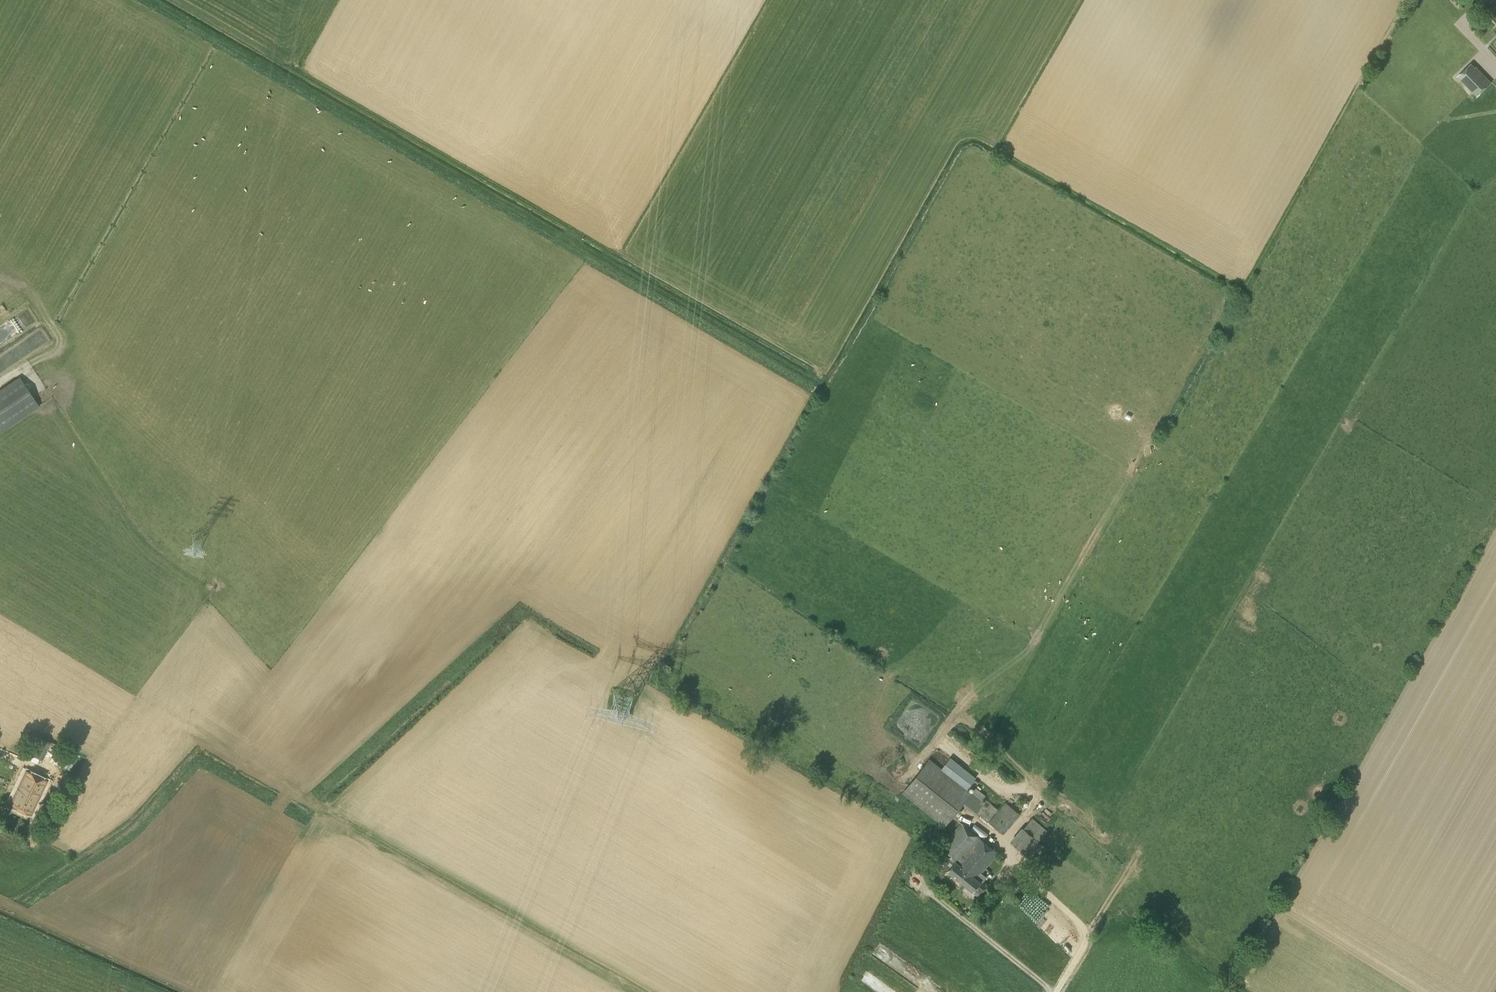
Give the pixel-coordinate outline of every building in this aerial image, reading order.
[(1477,96),(1491,82),(1472,62),(1467,67),(1463,71),(1458,76),(1477,96)] [(39,406),(19,376),(0,389),(0,432),(39,406)] [(983,801),(929,759),(902,793),(945,827),(964,802),(975,811),(974,812),(988,822),(998,809),(985,799),(983,801)] [(30,815),(48,780),(26,770),(8,804),(30,815)] [(1003,834),(1020,814),(1005,802),(989,822),(1003,834)] [(979,896),(987,886),(977,878),(998,852),(961,822),(939,848),(954,861),(948,871),(974,893),(979,896)] [(1034,861),(1046,848),(1022,827),(1010,841),(1034,861)]
